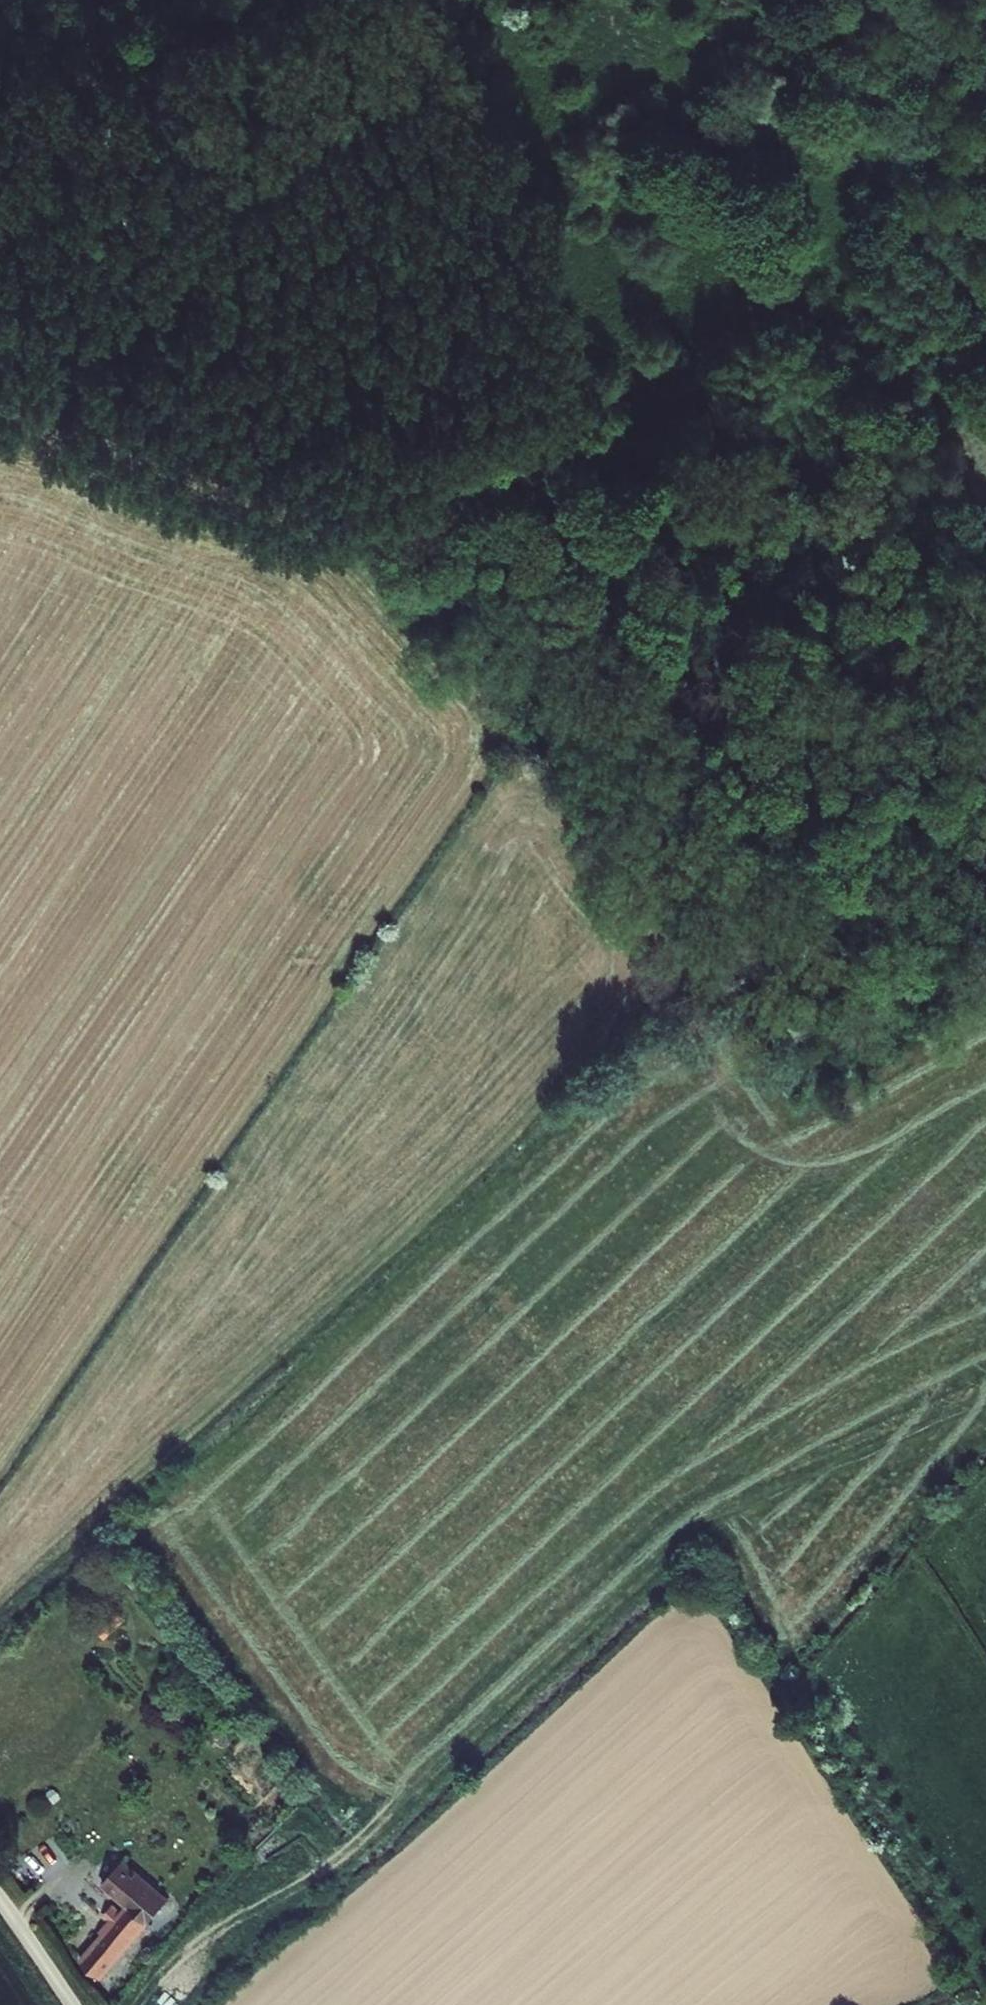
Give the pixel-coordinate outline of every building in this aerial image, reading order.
[(166,1894),(120,1855),(100,1878),(119,1894),(102,1913),(111,1921),(81,1956),(99,1971),(166,1894)]
